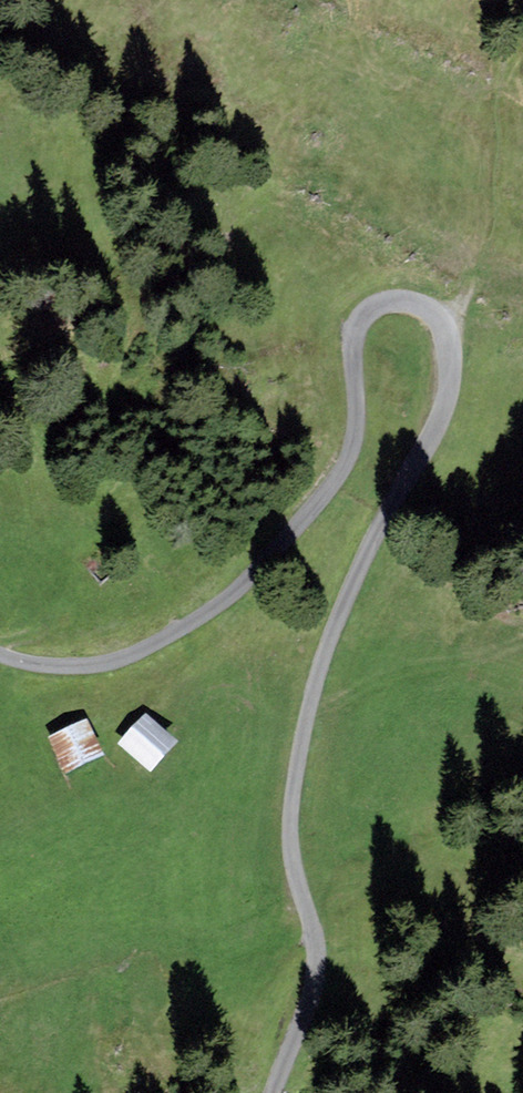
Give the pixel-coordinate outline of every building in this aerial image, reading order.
[(146,717),(119,747),(150,775),(177,745),(146,717)] [(84,723),(49,739),(66,775),(100,759),(84,723)]
